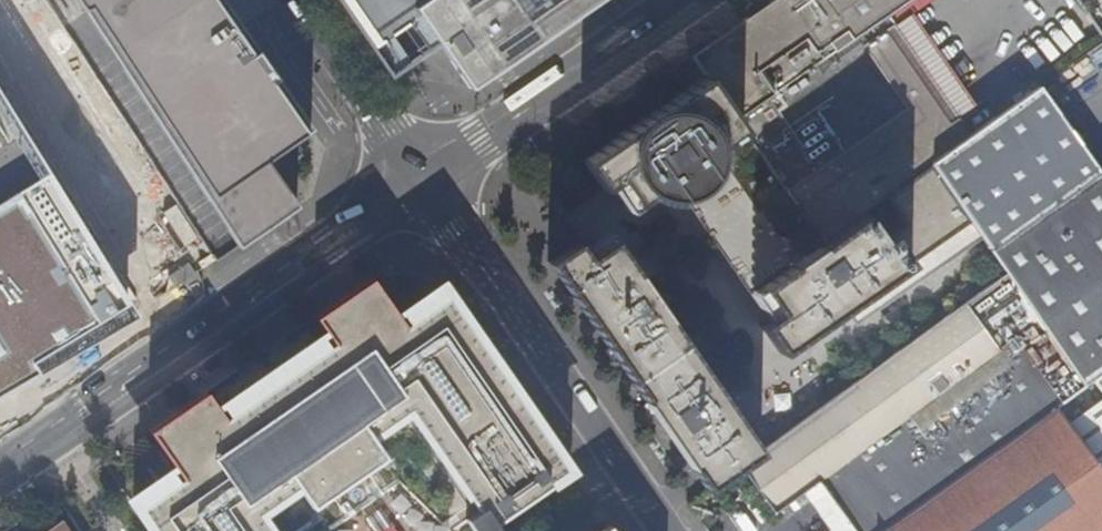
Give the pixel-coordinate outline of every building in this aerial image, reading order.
[(239,248),(299,208),(268,162),(315,132),(224,0),(78,0),(239,248)] [(389,78),(415,62),(373,0),(336,0),(389,78)] [(415,62),(436,49),(468,95),(606,0),(373,0),(415,62)] [(693,58),(705,75),(743,130),(796,208),(822,243),(863,214),(886,197),(931,165),(952,150),(940,131),(929,139),(906,106),(926,91),(912,72),(919,64),(890,20),(907,6),(916,0),(776,0),(693,58)] [(976,105),(907,6),(890,20),(919,64),(912,72),(926,91),(906,106),(929,139),(940,131),(958,118),(976,105)] [(705,75),(578,164),(596,190),(614,178),(633,205),(743,130),(705,75)] [(1098,172),(1038,88),(1036,90),(1100,178),(992,255),(1008,277),(1084,387),(1101,374),(1101,169),(1098,172)] [(1100,178),(1036,90),(972,137),(952,150),(931,165),(978,234),(992,255),(1100,178)] [(0,98),(0,393),(135,315),(0,98)] [(952,150),(972,137),(958,118),(940,131),(952,150)] [(822,243),(760,288),(779,315),(763,326),(783,353),(853,303),(862,317),(978,234),(931,165),(886,197),(905,224),(883,241),(863,214),(822,243)] [(205,278),(220,267),(217,262),(204,241),(188,253),(201,273),(205,278)] [(760,456),(611,242),(584,260),(573,244),(546,263),(706,495),(740,471),(760,456)] [(1008,277),(895,357),(853,388),(760,456),(740,471),(773,517),(817,483),(853,530),(883,530),(1056,407),(1084,387),(1008,277)] [(570,472),(548,441),(545,443),(475,341),(438,366),(436,363),(430,367),(399,321),(342,361),(360,387),(252,461),(234,435),(176,474),(208,520),(191,530),(483,530),(570,472)] [(1056,407),(1101,472),(1101,374),(1084,387),(1056,407)] [(1056,407),(883,530),(1101,530),(1101,472),(1056,407)] [(700,499),(689,508),(702,527),(714,518),(700,499)]
